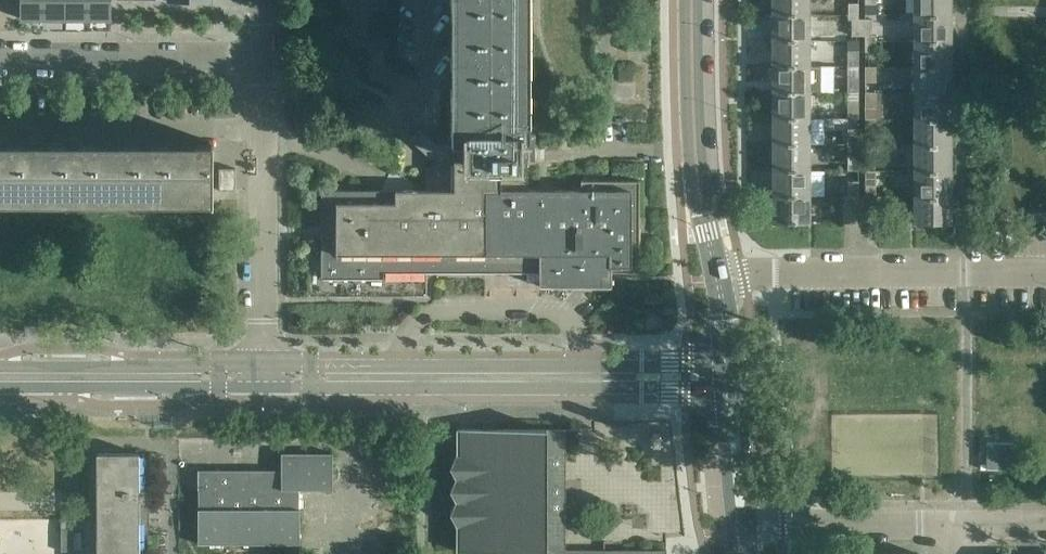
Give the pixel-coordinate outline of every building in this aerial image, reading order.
[(44,0),(21,0),(21,18),(44,18),(44,0)] [(66,0),(44,0),(44,18),(66,18),(66,0)] [(88,0),(66,0),(66,18),(88,18),(88,0)] [(111,18),(111,0),(88,0),(88,18),(111,18)] [(322,268),(308,269),(307,296),(427,296),(427,271),(540,271),(540,285),(611,284),(612,270),(639,270),(639,180),(582,180),(582,189),(501,189),(501,160),(536,160),(536,133),(530,133),(530,132),(527,132),(527,0),(452,0),(452,132),(452,134),(463,134),(463,159),(455,160),(455,189),(322,189),(322,268)] [(773,13),(809,13),(809,0),(773,0),(773,13)] [(915,13),(951,13),(951,0),(915,0),(915,13)] [(859,3),(849,3),(849,18),(853,18),(859,18),(859,3)] [(809,13),(773,13),(773,39),(809,39),(809,13)] [(951,13),(915,13),(915,39),(951,39),(951,13)] [(865,18),(859,18),(853,18),(853,34),(865,34),(865,18)] [(872,34),(866,34),(866,49),(876,49),(876,34),(872,34)] [(809,39),(773,39),(774,65),(810,65),(809,39)] [(951,39),(915,39),(915,65),(951,65),(951,39)] [(859,49),(849,49),(849,64),(859,64),(859,49)] [(876,64),(866,64),(866,80),(876,80),(876,64)] [(810,65),(774,65),(774,91),(810,91),(820,91),(820,65),(810,65)] [(951,65),(915,65),(915,91),(951,91),(951,65)] [(859,75),(849,75),(849,90),(859,90),(859,75)] [(876,90),(866,90),(866,116),(876,116),(876,90)] [(810,91),(774,91),(774,117),(810,117),(810,91)] [(951,91),(915,91),(916,117),(951,117),(951,91)] [(859,101),(849,101),(849,116),(859,116),(859,101)] [(876,116),(866,116),(866,132),(876,132),(876,116)] [(810,117),(774,117),(774,143),(810,143),(810,117)] [(951,117),(916,117),(916,143),(951,143),(951,117)] [(859,127),(849,127),(849,142),(859,142),(859,127)] [(213,197),(213,141),(0,141),(0,197),(213,197)] [(876,142),(866,142),(866,158),(876,158),(876,142)] [(810,143),(774,143),(774,169),(810,169),(810,143)] [(951,143),(916,143),(916,168),(951,168),(951,143)] [(859,153),(849,153),(849,168),(859,168),(859,153)] [(236,166),(219,166),(219,188),(236,188),(236,166)] [(876,168),(866,169),(866,184),(876,184),(876,168)] [(951,168),(916,168),(916,195),(951,194),(951,168)] [(810,169),(774,169),(774,195),(810,194),(810,169)] [(859,180),(848,179),(848,195),(859,195),(859,180)] [(810,194),(774,195),(774,221),(810,221),(810,194)] [(951,194),(916,195),(916,221),(951,221),(951,194)] [(843,195),(843,204),(844,204),(844,221),(859,221),(859,195),(848,195),(843,195)] [(866,195),(866,221),(882,221),(882,204),(882,195),(866,195)] [(451,466),(456,477),(451,489),(456,499),(450,512),(456,524),(457,524),(457,550),(487,550),(487,551),(487,553),(666,553),(666,549),(604,549),(565,549),(565,460),(565,456),(565,420),(565,428),(548,428),(457,428),(458,454),(456,454),(451,466)] [(199,489),(199,507),(198,508),(199,544),(300,543),(300,508),(299,508),(299,488),(332,488),(332,489),(333,490),(333,452),(281,453),(281,470),(265,470),(198,470),(198,488),(199,489)] [(140,537),(140,453),(97,453),(98,553),(140,553),(140,537)] [(74,527),(74,525),(74,518),(61,518),(61,525),(61,527),(61,550),(73,550),(73,527),(74,527)]
